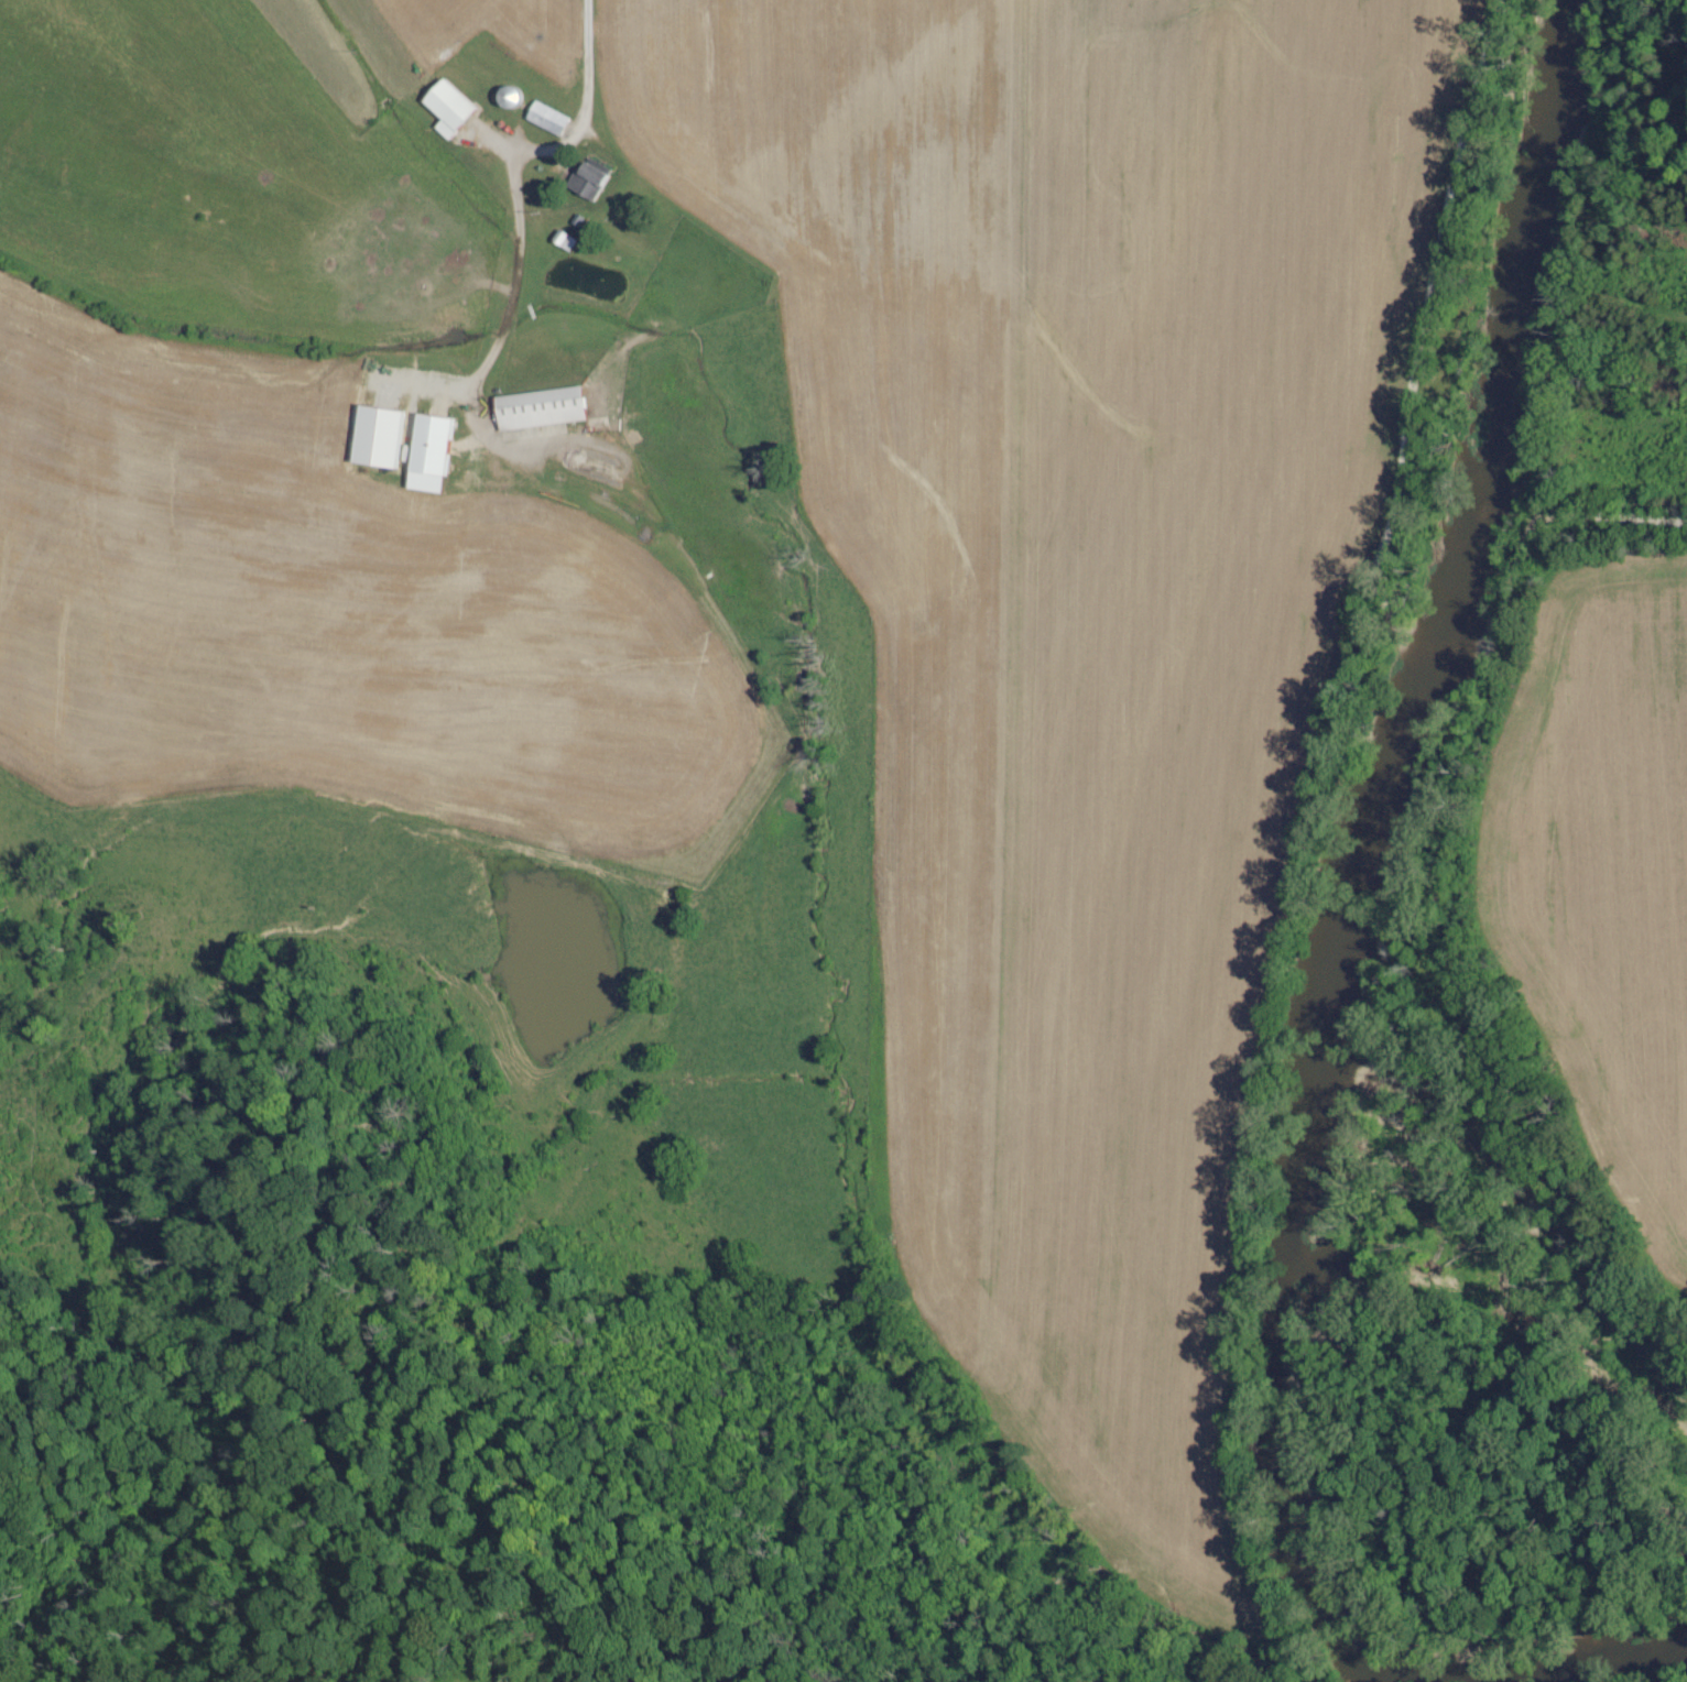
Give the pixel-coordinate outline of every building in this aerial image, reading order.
[(420,101),(440,120),(434,127),(448,141),(477,109),(443,77),(420,101)] [(561,137),(571,118),(534,100),(524,120),(561,137)] [(608,176),(583,161),(567,187),(592,202),(608,176)] [(587,421),(583,387),(494,397),(498,432),(587,421)] [(405,412),(358,406),(350,464),(398,470),(405,412)] [(406,490),(444,495),(453,419),(415,414),(406,490)]
